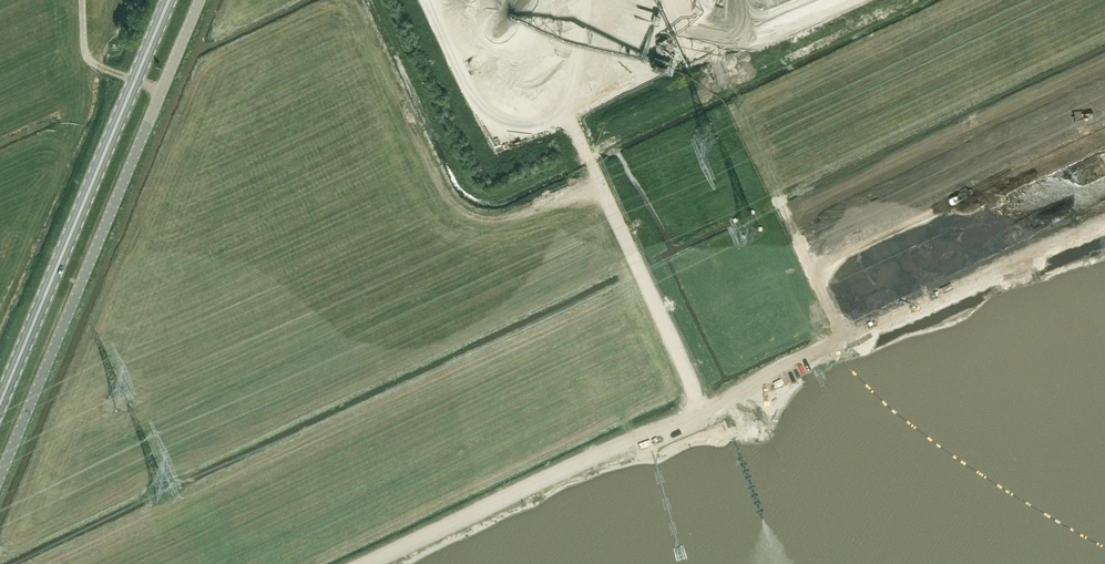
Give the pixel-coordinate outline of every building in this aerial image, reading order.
[(476,57),(468,66),(474,71),(481,62),(476,57)] [(406,141),(398,144),(401,150),(409,147),(406,141)]
